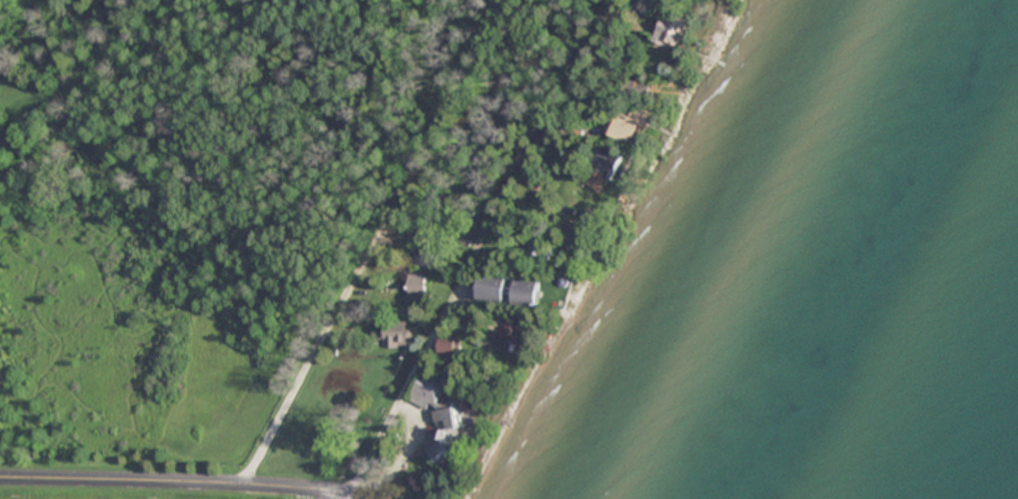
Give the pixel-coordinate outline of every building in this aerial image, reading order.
[(679,47),(690,18),(668,9),(656,38),(679,47)] [(651,103),(657,87),(633,79),(628,96),(651,103)] [(614,135),(639,143),(647,118),(622,111),(614,135)] [(623,159),(604,149),(594,167),(613,177),(623,159)] [(407,297),(427,297),(427,274),(407,274),(407,297)] [(544,304),(547,281),(515,277),(515,278),(484,274),(481,297),(513,301),(544,304)] [(411,347),(411,320),(387,321),(387,347),(411,347)] [(459,356),(459,337),(440,337),(440,356),(459,356)] [(444,389),(424,379),(415,399),(435,408),(444,389)]
